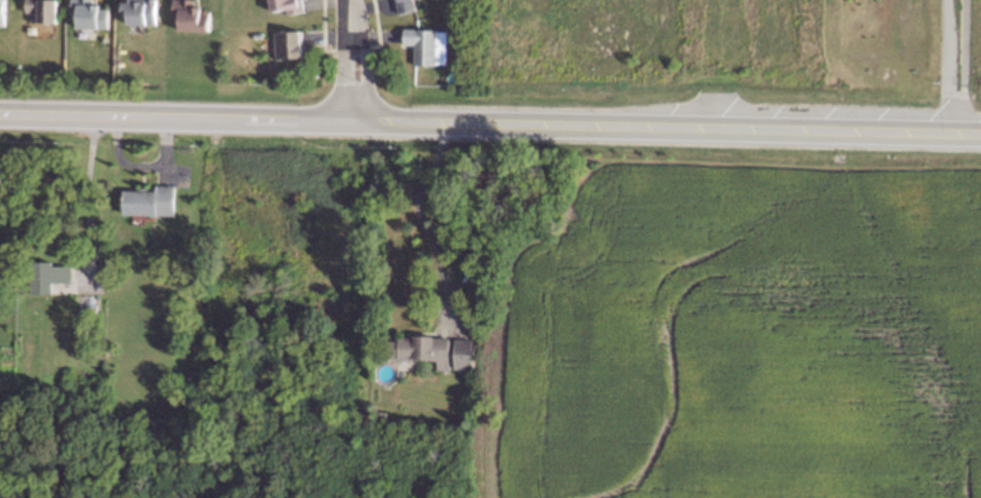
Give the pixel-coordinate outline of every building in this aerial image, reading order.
[(57,22),(58,0),(26,0),(25,13),(30,13),(30,22),(57,22)] [(77,18),(77,27),(108,28),(108,6),(94,6),(94,0),(71,0),(71,18),(77,18)] [(156,24),(156,0),(122,0),(122,15),(128,15),(127,24),(156,24)] [(210,30),(210,8),(196,7),(196,0),(173,0),(173,16),(180,16),(180,30),(210,30)] [(272,11),(286,9),(287,15),(305,11),(303,0),(270,0),(272,11)] [(399,13),(417,10),(414,0),(396,0),(399,13)] [(414,64),(447,64),(447,29),(404,29),(404,44),(415,44),(414,64)] [(303,57),(302,30),(275,31),(276,58),(303,57)] [(175,185),(156,185),(156,190),(123,190),(123,214),(174,215),(175,185)] [(32,293),(52,293),(52,282),(71,282),(71,265),(52,265),(52,261),(31,261),(32,293)] [(398,359),(437,359),(437,369),(473,369),(473,337),(398,337),(398,359)]
